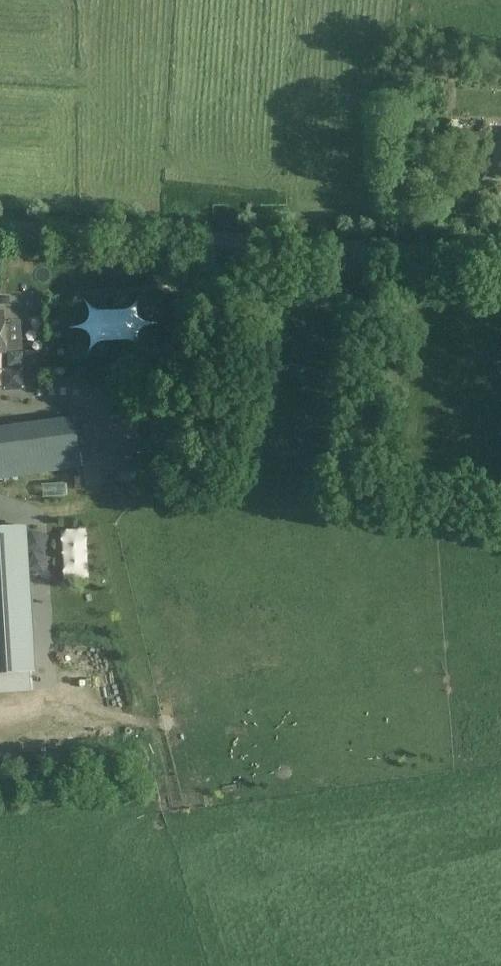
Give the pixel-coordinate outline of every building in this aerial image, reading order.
[(0,311),(0,354),(8,354),(6,311),(0,311)] [(12,427),(13,428),(0,429),(0,480),(83,468),(76,418),(12,427)] [(32,671),(23,524),(0,526),(0,673),(32,671)]
